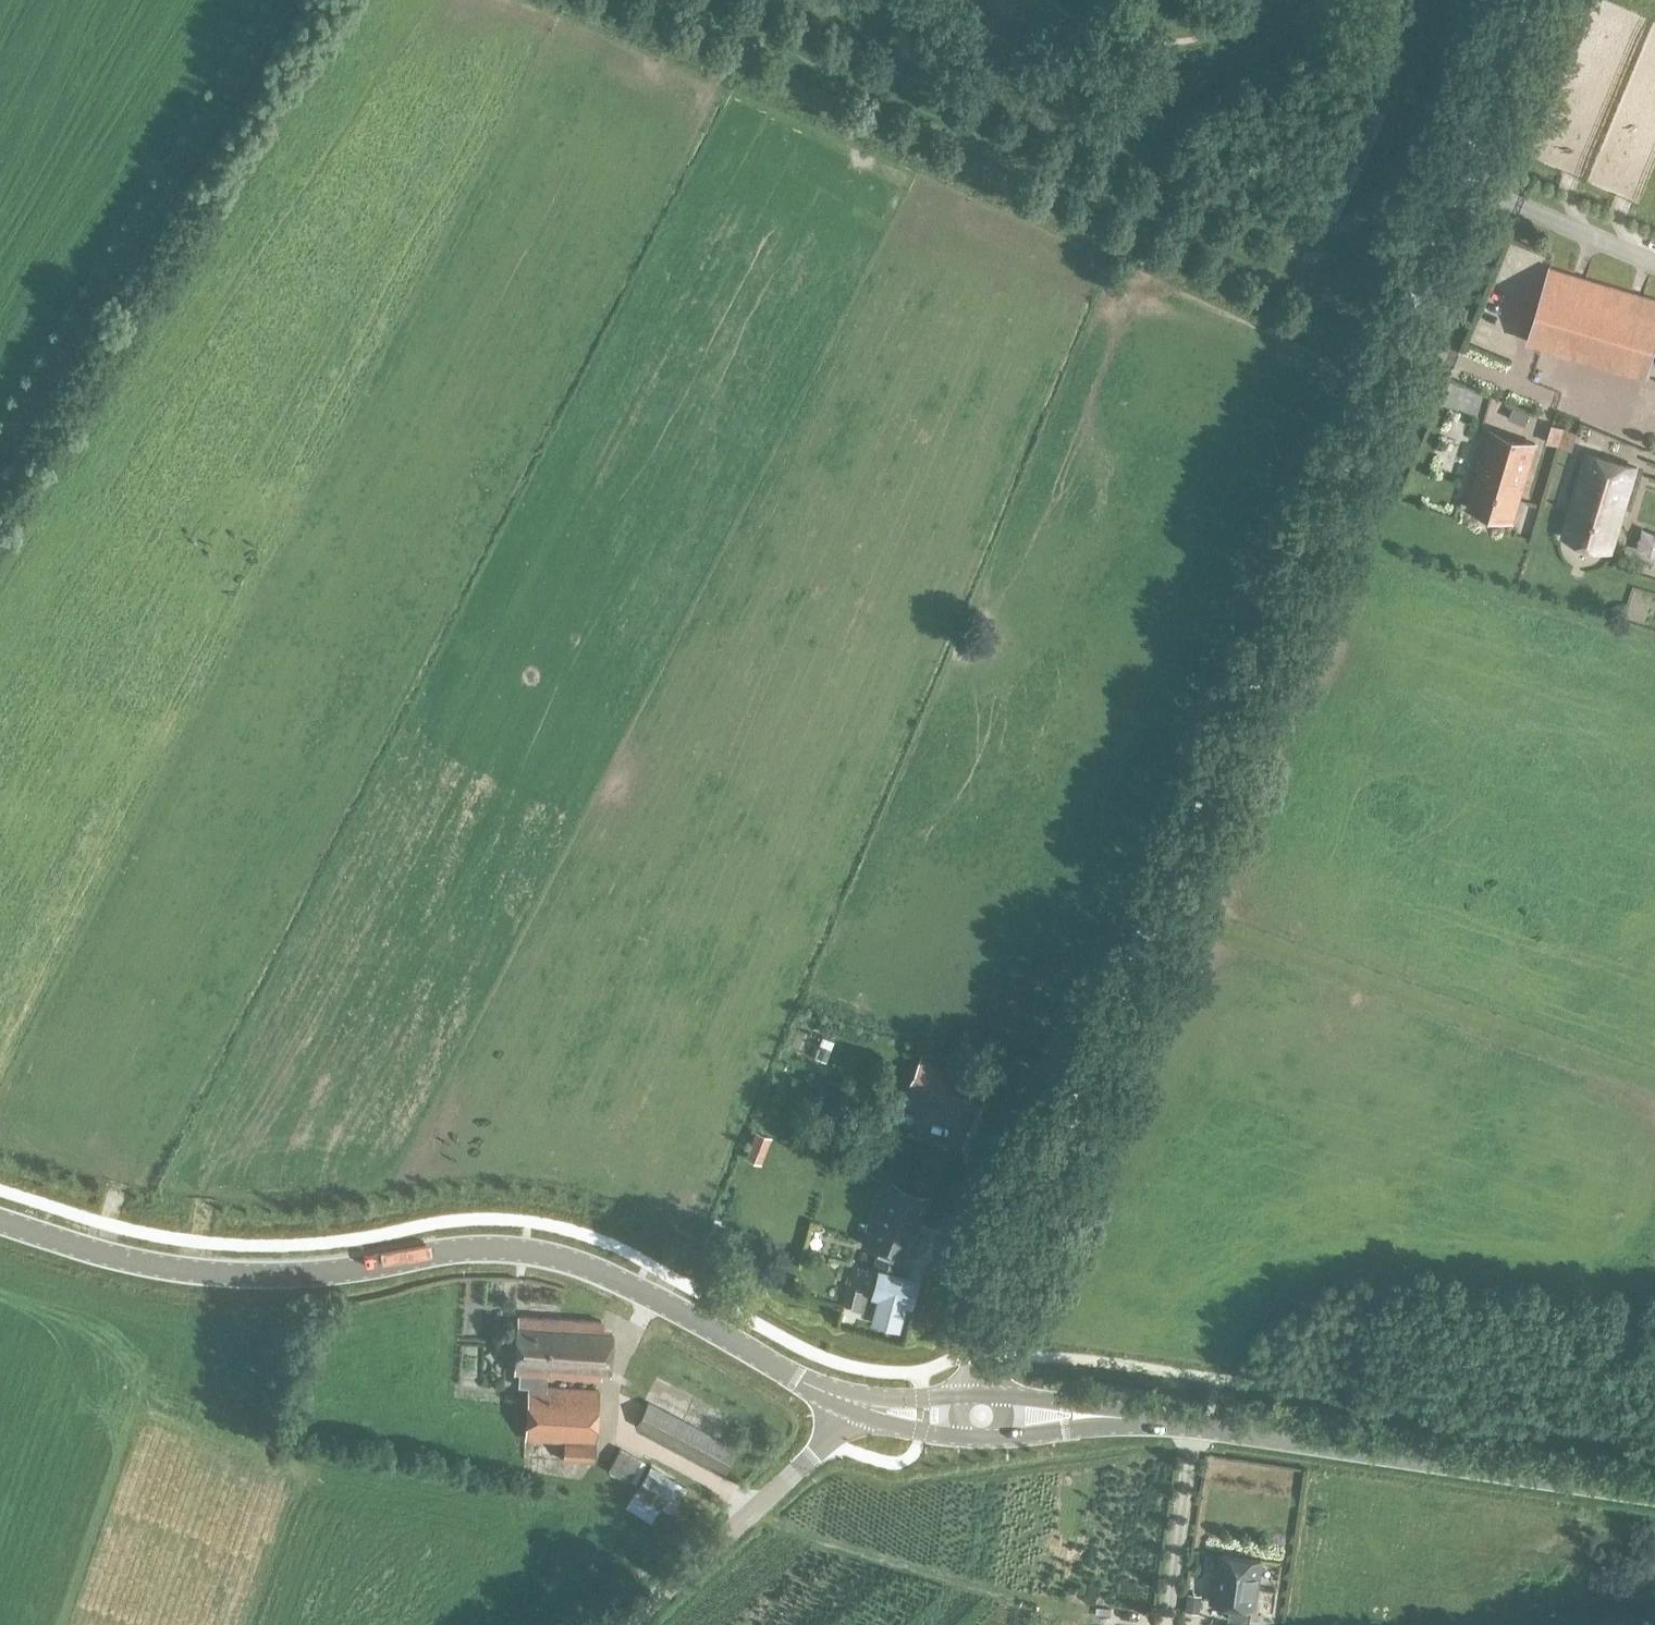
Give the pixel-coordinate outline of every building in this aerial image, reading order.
[(1549,264),(1526,340),(1647,376),(1654,349),(1654,295),(1549,264)] [(1536,441),(1491,428),(1468,506),(1513,519),(1536,441)] [(1637,466),(1587,451),(1562,534),(1612,549),(1637,466)] [(924,1050),(915,1072),(983,1099),(991,1078),(924,1050)] [(762,1159),(771,1133),(757,1128),(748,1154),(762,1159)] [(857,1285),(851,1305),(861,1308),(861,1311),(896,1322),(904,1297),(909,1298),(915,1277),(897,1272),(902,1256),(904,1256),(928,1195),(891,1180),(867,1242),(885,1249),(879,1272),(881,1272),(876,1291),(857,1285)] [(720,1224),(716,1234),(726,1239),(730,1229),(720,1224)] [(548,1386),(548,1375),(599,1378),(603,1320),(545,1316),(546,1308),(530,1307),(530,1315),(520,1314),(516,1373),(520,1373),(519,1385),(529,1386),(529,1389),(547,1390),(548,1386)] [(547,1390),(529,1389),(526,1440),(564,1442),(564,1440),(596,1443),(600,1389),(548,1386),(547,1390)] [(738,1447),(649,1400),(636,1426),(726,1473),(738,1447)] [(564,1440),(564,1442),(563,1460),(595,1462),(596,1443),(564,1440)] [(620,1447),(608,1471),(630,1483),(643,1459),(620,1447)] [(1255,1607),(1262,1559),(1223,1554),(1219,1581),(1215,1580),(1212,1601),(1231,1603),(1229,1618),(1250,1621),(1253,1607),(1255,1607)] [(1189,1592),(1186,1611),(1200,1612),(1203,1594),(1189,1592)]
